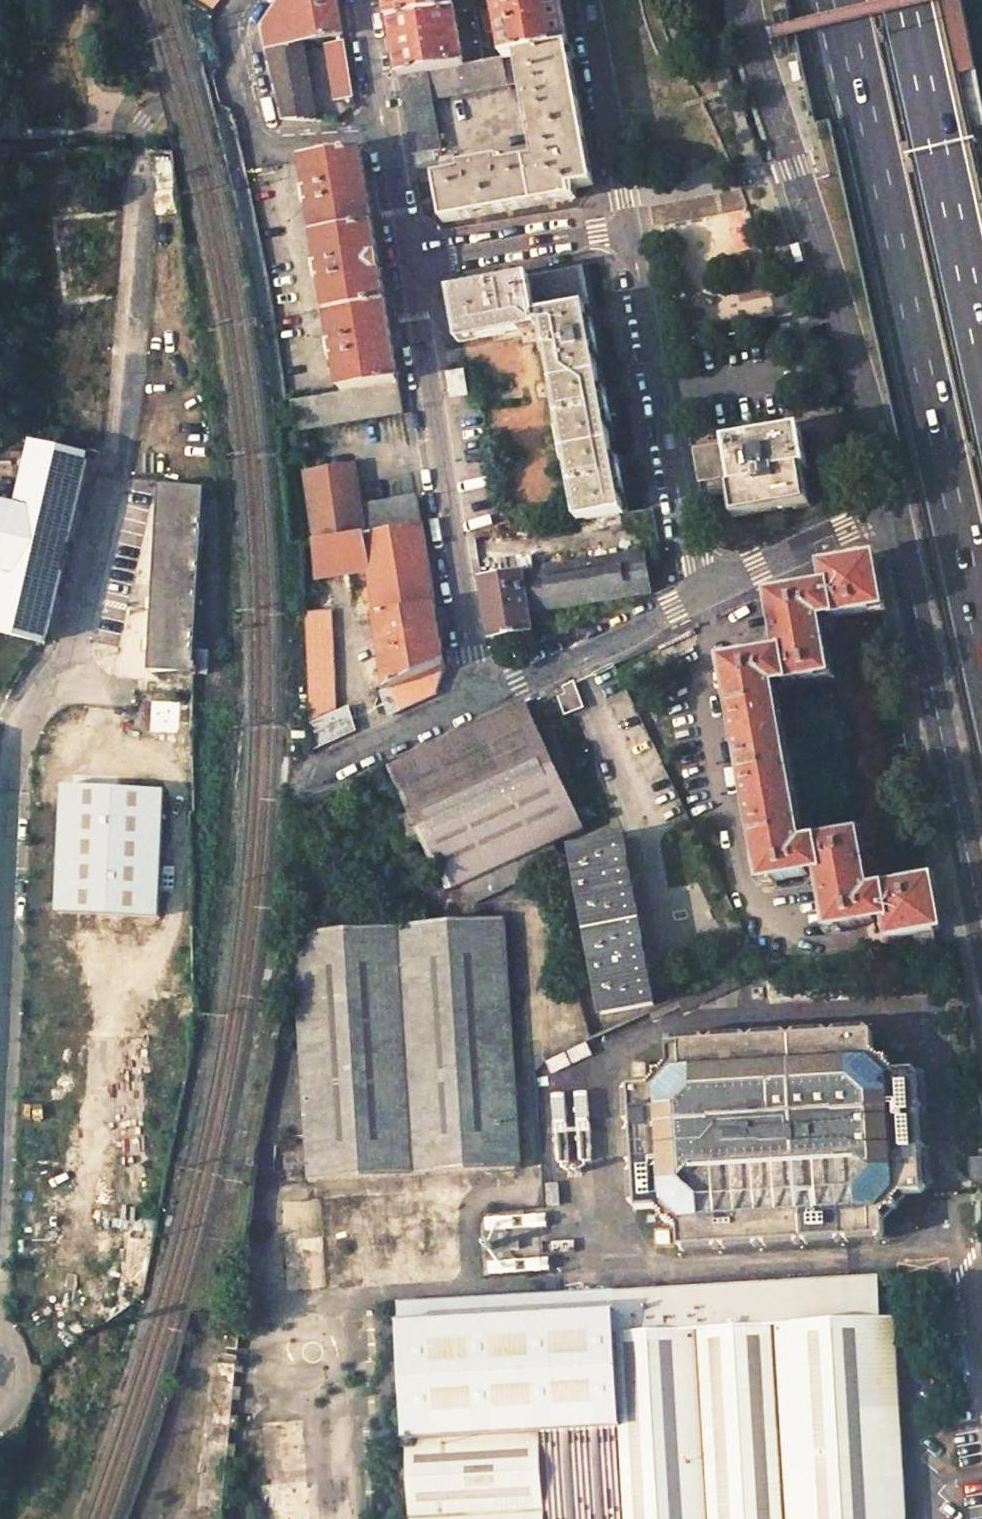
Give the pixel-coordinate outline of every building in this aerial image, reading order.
[(207,10),(210,13),(220,0),(194,0),(207,10)] [(299,43),(340,35),(334,0),(283,0),(262,28),(268,49),(299,43)] [(452,0),(385,0),(388,20),(453,9),(452,0)] [(567,47),(559,0),(493,0),(503,58),(567,47)] [(453,9),(388,20),(393,49),(397,76),(463,65),(453,9)] [(308,93),(299,43),(268,49),(281,98),(308,93)] [(351,98),(341,45),(326,48),(335,101),(351,98)] [(503,58),(463,65),(397,76),(410,154),(438,150),(429,98),(522,81),(536,161),(496,168),(495,163),(462,168),(463,174),(434,179),(442,221),(571,199),(570,188),(592,184),(567,47),(503,58)] [(313,121),(308,93),(281,98),(287,118),(313,121)] [(379,271),(359,150),(304,159),(309,191),(304,192),(307,208),(312,207),(322,267),(316,267),(319,284),(325,284),(334,340),(329,340),(332,360),(338,359),(343,391),(397,383),(391,344),(379,271)] [(612,471),(603,419),(609,418),(607,408),(605,401),(599,402),(591,349),(596,349),(593,332),(587,333),(581,295),(587,294),(583,269),(450,292),(459,340),(460,343),(537,329),(537,326),(542,325),(544,344),(579,520),(620,514),(616,488),(621,487),(620,479),(618,470),(612,471)] [(466,394),(462,371),(447,373),(451,396),(466,394)] [(397,383),(343,391),(344,393),(291,402),(295,430),(402,413),(397,383)] [(804,493),(800,469),(806,468),(800,429),(720,443),(726,478),(733,517),(806,504),(804,493)] [(35,447),(20,513),(0,509),(0,566),(8,567),(0,604),(0,632),(48,645),(91,459),(35,447)] [(351,464),(303,471),(314,541),(342,537),(363,534),(358,505),(351,464)] [(199,654),(209,492),(163,489),(152,672),(212,676),(213,656),(199,654)] [(358,505),(363,534),(421,525),(416,496),(358,505)] [(367,569),(371,589),(374,612),(433,603),(421,525),(363,534),(342,537),(347,572),(367,569)] [(314,541),(312,541),(318,577),(347,572),(342,537),(314,541)] [(636,555),(535,572),(482,581),(484,597),(491,638),(529,631),(527,613),(649,592),(649,586),(645,564),(653,563),(651,552),(636,555)] [(929,879),(866,889),(863,874),(855,833),(800,841),(789,782),(771,683),(827,673),(818,622),(882,611),(873,558),(820,568),(823,586),(766,597),(776,656),(722,666),(734,735),(730,735),(732,749),(736,749),(745,799),(742,800),(745,815),(748,814),(759,882),(815,874),(825,929),(881,920),(885,939),(911,936),(932,932),(938,930),(929,879)] [(371,589),(352,592),(355,616),(374,612),(371,589)] [(433,603),(374,612),(386,688),(443,663),(433,603)] [(358,729),(348,706),(338,710),(332,610),(306,611),(309,665),(312,707),(313,749),(358,729)] [(435,694),(443,663),(386,688),(378,692),(390,715),(435,694)] [(422,838),(439,874),(446,889),(461,883),(469,900),(561,865),(549,842),(583,827),(526,705),(389,768),(411,815),(393,822),(404,847),(422,838)] [(165,793),(64,788),(57,914),(159,919),(165,793)] [(310,805),(313,814),(321,810),(317,802),(310,805)] [(623,838),(610,841),(572,847),(604,1015),(655,1005),(623,838)] [(296,944),(298,989),(301,1035),(309,1180),(518,1168),(503,916),(322,927),(321,918),(299,917),(301,929),(295,929),(296,944)] [(932,932),(911,936),(911,940),(913,950),(934,946),(932,932)] [(301,1035),(298,989),(296,944),(287,988),(278,1035),(301,1035)] [(631,1127),(635,1173),(637,1211),(655,1210),(663,1216),(664,1226),(673,1225),(678,1231),(680,1250),(848,1239),(884,1237),(883,1218),(889,1211),(898,1211),(897,1201),(904,1194),(922,1193),(919,1144),(916,1073),(895,1074),(888,1067),(888,1058),(880,1059),(873,1052),(871,1033),(667,1046),(667,1062),(658,1072),(652,1072),(652,1079),(644,1089),(627,1090),(631,1127)] [(966,1168),(968,1183),(975,1187),(981,1187),(981,1168),(980,1163),(972,1164),(966,1168)] [(320,1287),(322,1237),(288,1236),(287,1286),(320,1287)] [(878,1278),(850,1280),(537,1300),(547,1518),(892,1518),(878,1278)] [(537,1300),(483,1304),(403,1310),(413,1518),(547,1518),(537,1300)] [(267,1486),(268,1518),(320,1518),(320,1484),(267,1486)]
